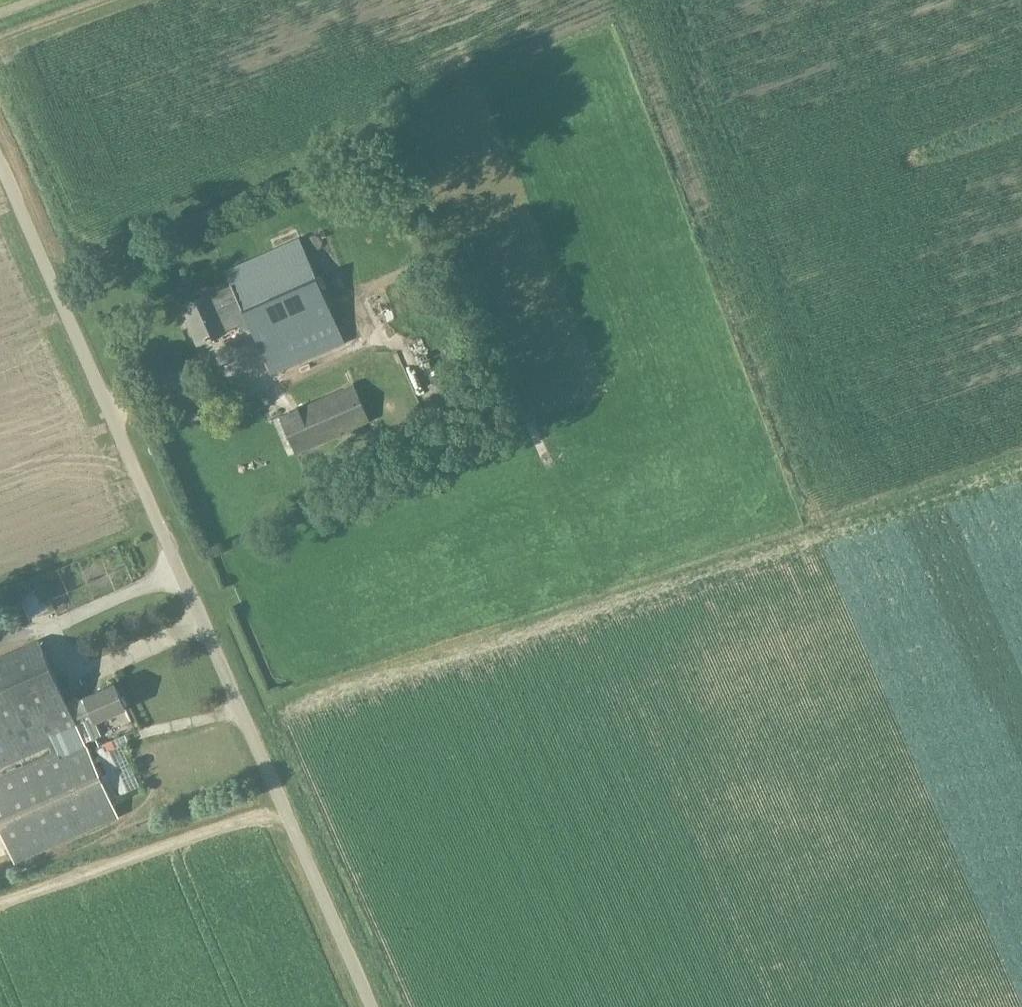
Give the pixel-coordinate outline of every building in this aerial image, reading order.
[(196,344),(225,331),(225,330),(239,324),(237,320),(245,316),(270,374),(344,342),(299,239),(226,271),(231,284),(209,294),(209,293),(182,305),(191,325),(188,326),(196,344)] [(295,453),(369,421),(352,383),(281,416),(295,453)] [(53,608),(42,584),(18,595),(29,619),(53,608)] [(98,598),(82,605),(87,616),(102,609),(98,598)] [(51,745),(54,752),(0,776),(0,829),(15,862),(117,816),(75,721),(91,713),(95,722),(126,709),(115,684),(79,700),(77,696),(65,701),(38,640),(0,657),(0,768),(51,745)]
